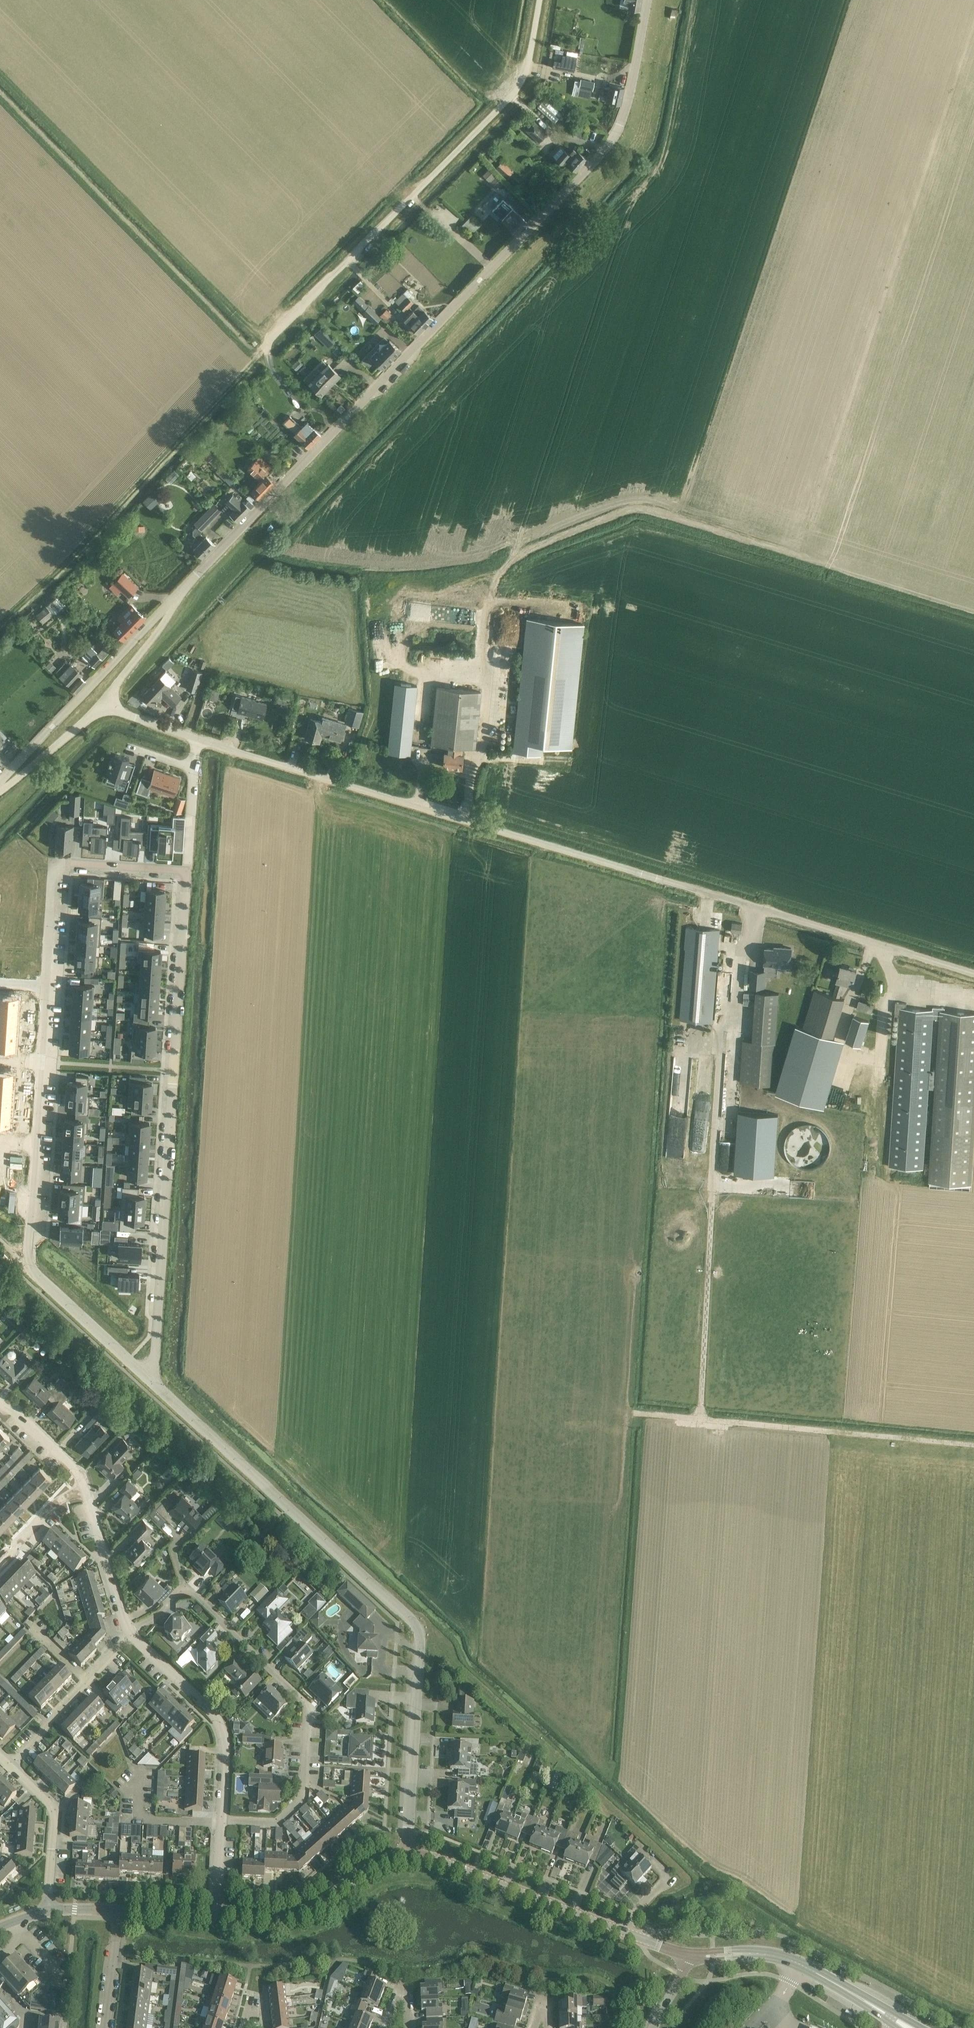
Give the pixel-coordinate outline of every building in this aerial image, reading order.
[(630,8),(639,10),(641,0),(624,0),(624,1),(630,2),(629,8),(630,8)] [(554,60),(553,68),(574,72),(577,57),(566,55),(563,55),(562,54),(561,61),(554,60)] [(582,80),(579,96),(591,98),(594,83),(582,80)] [(611,101),(621,104),(624,88),(615,86),(610,85),(607,100),(611,101)] [(546,98),(538,107),(555,122),(563,113),(546,98)] [(573,111),(561,124),(570,132),(582,119),(573,111)] [(526,130),(533,137),(539,143),(547,134),(534,122),(526,130)] [(568,154),(565,151),(558,145),(551,153),(563,164),(565,161),(576,171),(587,159),(579,152),(578,153),(573,149),(568,154)] [(502,161),(496,168),(507,178),(513,171),(502,161)] [(489,169),(483,175),(497,188),(503,182),(489,169)] [(520,215),(519,215),(510,206),(499,217),(515,233),(527,222),(520,215)] [(474,231),(480,224),(471,215),(465,222),(474,231)] [(404,301),(410,307),(414,303),(412,301),(416,297),(407,289),(406,290),(408,297),(404,301)] [(395,301),(400,305),(397,308),(400,311),(402,308),(405,311),(410,307),(404,301),(408,297),(406,290),(395,301)] [(359,295),(352,302),(363,312),(375,324),(381,317),(369,305),(359,295)] [(419,305),(413,311),(419,317),(418,317),(427,325),(433,319),(426,312),(424,311),(419,305)] [(391,314),(386,309),(380,315),(390,325),(393,322),(388,317),(391,314)] [(413,311),(404,320),(411,327),(418,334),(427,325),(418,317),(419,317),(413,311)] [(321,327),(314,334),(328,348),(335,341),(321,327)] [(400,349),(389,339),(377,351),(376,349),(370,355),(372,357),(371,357),(382,368),(400,349)] [(299,360),(292,366),(297,370),(303,364),(299,360)] [(321,394),(322,393),(340,375),(328,364),(321,371),(310,383),(321,394)] [(302,370),(298,374),(304,379),(307,375),(302,370)] [(345,409),(341,406),(338,410),(337,410),(341,414),(342,413),(345,409)] [(301,427),(295,434),(302,441),(309,448),(321,436),(307,422),(301,427)] [(208,450),(203,455),(207,459),(207,458),(211,454),(208,450)] [(209,461),(217,469),(216,470),(225,480),(231,475),(217,460),(214,456),(209,461)] [(260,456),(255,461),(248,469),(256,477),(248,485),(253,489),(251,491),(260,499),(275,483),(268,476),(274,470),(264,461),(265,461),(260,456)] [(174,470),(166,479),(171,483),(179,474),(174,470)] [(158,498),(153,492),(142,502),(148,508),(153,503),(157,507),(160,504),(156,499),(158,498)] [(231,515),(238,522),(252,507),(251,505),(253,503),(249,500),(246,503),(243,500),(242,501),(233,493),(225,501),(234,509),(230,514),(231,515)] [(194,550),(196,551),(203,558),(215,546),(206,537),(205,538),(201,534),(201,530),(221,510),(214,503),(194,524),(198,527),(195,530),(194,535),(198,539),(191,546),(195,549),(194,550)] [(122,573),(114,582),(130,597),(139,588),(122,573)] [(69,603),(59,594),(37,614),(44,623),(69,603)] [(123,623),(115,631),(124,640),(145,618),(138,611),(132,605),(119,619),(123,623)] [(528,618),(515,752),(539,755),(540,745),(570,748),(583,624),(528,618)] [(90,645),(81,654),(96,668),(113,648),(107,644),(98,653),(90,645)] [(61,680),(76,693),(86,682),(81,678),(83,676),(73,667),(73,666),(66,660),(56,670),(61,674),(59,676),(62,679),(61,680)] [(51,661),(46,666),(52,672),(56,667),(51,661)] [(192,669),(186,689),(197,692),(203,672),(192,669)] [(148,703),(150,702),(153,705),(162,695),(172,705),(180,696),(170,686),(176,680),(166,671),(143,695),(145,697),(143,699),(148,703)] [(395,683),(388,752),(411,755),(418,685),(395,683)] [(437,686),(432,733),(431,743),(447,744),(446,753),(444,753),(443,767),(462,769),(464,746),(476,747),(482,690),(437,686)] [(212,698),(218,700),(220,691),(213,688),(212,692),(213,693),(212,698)] [(290,697),(278,693),(275,701),(287,705),(290,697)] [(266,704),(242,697),(236,695),(232,707),(248,712),(248,714),(262,718),(266,704)] [(309,702),(307,708),(317,710),(319,705),(309,702)] [(359,727),(363,712),(349,707),(344,723),(359,727)] [(313,719),(310,728),(307,738),(305,737),(305,738),(319,742),(322,734),(329,736),(329,737),(341,741),(346,724),(323,717),(321,722),(313,719)] [(112,757),(107,769),(110,770),(108,777),(122,781),(121,784),(128,787),(135,766),(128,763),(130,758),(115,754),(114,758),(112,757)] [(142,777),(136,792),(148,796),(151,788),(174,796),(181,777),(154,768),(150,780),(142,777)] [(71,794),(69,814),(79,815),(81,795),(71,794)] [(104,803),(104,813),(108,814),(107,823),(115,823),(116,807),(104,803)] [(121,816),(119,847),(123,848),(123,854),(139,855),(139,849),(145,849),(147,831),(131,830),(132,817),(121,816)] [(151,829),(150,849),(158,849),(157,855),(173,856),(173,851),(183,851),(185,818),(174,817),(173,827),(159,826),(159,829),(151,829)] [(84,821),(82,844),(91,845),(91,851),(106,852),(107,838),(108,838),(108,835),(107,835),(108,827),(93,826),(94,822),(84,821)] [(57,825),(55,849),(72,850),(73,826),(57,825)] [(81,884),(80,897),(98,898),(103,898),(104,879),(88,878),(87,884),(83,884),(81,884)] [(146,888),(145,900),(166,901),(167,890),(152,889),(147,889),(146,888)] [(80,897),(80,909),(90,909),(89,916),(102,916),(102,910),(98,910),(98,898),(80,897)] [(145,900),(144,911),(165,912),(166,901),(145,900)] [(144,911),(143,922),(164,924),(165,912),(144,911)] [(79,921),(78,932),(101,934),(101,925),(102,916),(89,916),(89,922),(79,921)] [(143,922),(143,933),(164,935),(164,924),(143,922)] [(741,933),(742,923),(732,922),(731,932),(741,933)] [(78,932),(77,945),(95,946),(100,946),(101,934),(78,932)] [(77,945),(77,954),(94,955),(95,946),(77,945)] [(765,965),(765,971),(765,975),(777,976),(778,965),(778,963),(790,964),(792,948),(778,947),(778,949),(766,948),(765,965)] [(686,948),(685,958),(681,1020),(712,1022),(718,951),(686,948)] [(138,950),(138,961),(160,962),(161,951),(157,951),(151,950),(138,950)] [(77,954),(76,966),(99,967),(99,961),(99,956),(94,955),(77,954)] [(138,961),(142,961),(142,971),(160,972),(160,962),(138,961)] [(800,1027),(784,1089),(821,1101),(839,1039),(833,1038),(845,998),(840,997),(844,982),(853,985),(854,979),(857,970),(842,965),(837,980),(838,981),(834,995),(815,989),(805,1028),(800,1027)] [(752,970),(751,985),(764,986),(765,975),(765,971),(752,970)] [(136,981),(136,982),(159,983),(160,972),(142,971),(141,982),(136,981)] [(136,982),(136,992),(158,993),(159,983),(136,982)] [(75,985),(74,996),(92,997),(94,997),(95,986),(75,985)] [(135,1002),(158,1004),(158,993),(136,992),(140,993),(140,1002),(135,1002)] [(17,1007),(18,997),(16,997),(16,995),(11,995),(10,996),(0,996),(0,1006),(17,1007)] [(74,996),(73,1006),(91,1007),(92,997),(74,996)] [(135,1002),(134,1013),(157,1015),(158,1004),(135,1002)] [(884,1127),(881,1167),(899,1168),(898,1171),(916,1173),(916,1169),(923,1169),(925,1129),(932,1019),(933,1010),(906,1009),(907,1003),(896,1002),(895,1014),(900,1014),(897,1046),(889,1046),(884,1127)] [(779,1004),(756,1003),(753,1042),(743,1040),(741,1083),(771,1085),(774,1043),(776,1043),(779,1004)] [(860,1003),(858,1010),(872,1014),(875,1006),(860,1003)] [(16,1018),(17,1007),(0,1006),(0,1016),(16,1018)] [(73,1006),(72,1017),(90,1018),(91,1007),(73,1006)] [(929,1182),(973,1184),(973,1013),(945,1011),(945,1008),(937,1008),(933,1008),(933,1010),(932,1019),(939,1020),(929,1182)] [(16,1028),(16,1018),(0,1016),(0,1027),(16,1028)] [(72,1017),(72,1028),(89,1029),(90,1018),(72,1017)] [(854,1018),(846,1043),(862,1049),(871,1023),(854,1018)] [(133,1038),(155,1040),(156,1027),(150,1027),(150,1020),(134,1019),(133,1029),(133,1038)] [(15,1038),(16,1028),(0,1027),(0,1037),(15,1038)] [(72,1028),(71,1038),(89,1039),(89,1029),(72,1028)] [(14,1049),(15,1038),(0,1037),(0,1048),(14,1049)] [(71,1038),(70,1051),(93,1052),(94,1039),(89,1039),(71,1038)] [(131,1057),(131,1061),(144,1062),(144,1058),(144,1052),(154,1052),(155,1040),(133,1038),(131,1057)] [(12,1083),(13,1072),(0,1071),(0,1082),(12,1083)] [(129,1088),(129,1094),(151,1096),(152,1083),(145,1083),(146,1076),(130,1075),(130,1082),(129,1088)] [(68,1082),(67,1094),(88,1095),(89,1077),(76,1076),(76,1082),(68,1082)] [(11,1093),(12,1083),(0,1082),(0,1092),(11,1093)] [(11,1103),(11,1093),(0,1092),(0,1103),(11,1103)] [(67,1094),(66,1106),(77,1107),(76,1114),(89,1114),(90,1095),(88,1095),(67,1094)] [(129,1094),(128,1106),(132,1107),(132,1113),(144,1114),(145,1108),(151,1108),(151,1096),(129,1094)] [(10,1113),(10,1108),(11,1103),(0,1103),(0,1113),(10,1113)] [(735,1173),(774,1176),(778,1115),(739,1112),(735,1173)] [(2,1124),(2,1125),(7,1125),(7,1124),(9,1124),(10,1113),(0,1113),(0,1124),(2,1124)] [(65,1119),(65,1132),(83,1133),(87,1133),(88,1121),(89,1114),(76,1114),(76,1120),(65,1119)] [(130,1122),(129,1133),(149,1134),(150,1123),(140,1123),(130,1122)] [(65,1132),(64,1142),(82,1143),(83,1133),(65,1132)] [(126,1133),(126,1144),(148,1145),(149,1140),(149,1134),(129,1133),(126,1133)] [(64,1142),(63,1154),(81,1155),(86,1156),(87,1144),(82,1143),(64,1142)] [(125,1154),(125,1155),(136,1155),(148,1156),(148,1151),(148,1145),(126,1144),(125,1154)] [(63,1154),(63,1165),(80,1166),(81,1155),(63,1154)] [(125,1155),(124,1166),(129,1166),(138,1166),(147,1167),(148,1156),(136,1155),(125,1155)] [(63,1165),(62,1175),(80,1176),(80,1166),(63,1165)] [(129,1166),(128,1177),(137,1177),(146,1178),(147,1167),(138,1166),(129,1166)] [(92,1172),(91,1185),(102,1186),(102,1172),(92,1172)] [(61,1190),(60,1203),(78,1204),(82,1204),(84,1204),(85,1185),(63,1184),(63,1190),(61,1190)] [(123,1187),(121,1207),(144,1209),(145,1196),(139,1196),(139,1188),(123,1187)] [(60,1203),(59,1215),(69,1215),(68,1221),(81,1222),(82,1204),(78,1204),(60,1203)] [(103,1220),(102,1229),(111,1229),(120,1230),(136,1231),(137,1221),(143,1221),(144,1209),(121,1207),(121,1208),(120,1221),(116,1220),(103,1220)] [(60,1226),(59,1242),(60,1242),(60,1241),(70,1241),(70,1246),(79,1247),(79,1242),(82,1242),(82,1243),(83,1228),(83,1229),(61,1227),(61,1226),(60,1226)] [(101,1229),(100,1243),(105,1243),(110,1243),(111,1229),(102,1229),(101,1229)] [(115,1236),(115,1243),(120,1243),(119,1258),(141,1260),(142,1245),(127,1244),(128,1237),(115,1236)] [(108,1266),(108,1273),(119,1274),(118,1288),(139,1289),(140,1274),(128,1274),(128,1267),(108,1266)] [(20,1320),(15,1325),(21,1330),(25,1325),(20,1320)] [(32,1332),(27,1326),(20,1333),(26,1339),(32,1332)] [(8,1358),(5,1355),(2,1359),(0,1360),(0,1371),(11,1382),(18,1375),(28,1365),(31,1369),(35,1365),(25,1354),(19,1360),(16,1357),(17,1356),(16,1353),(14,1350),(10,1350),(8,1353),(8,1358)] [(69,1366),(68,1366),(66,1368),(70,1372),(68,1375),(72,1379),(77,1374),(69,1366)] [(61,1376),(55,1383),(48,1390),(35,1377),(24,1389),(40,1404),(47,1396),(51,1400),(68,1383),(61,1376)] [(76,1376),(72,1380),(79,1387),(83,1383),(76,1376)] [(68,1383),(51,1400),(56,1404),(48,1412),(64,1427),(75,1416),(62,1403),(68,1396),(62,1390),(69,1383),(68,1383)] [(68,1393),(72,1388),(69,1385),(64,1389),(68,1393)] [(99,1414),(94,1409),(83,1420),(88,1426),(99,1414)] [(133,1430),(128,1425),(122,1431),(127,1437),(133,1430)] [(92,1428),(83,1437),(76,1445),(85,1453),(87,1451),(89,1454),(96,1446),(108,1434),(101,1427),(97,1432),(92,1428)] [(2,1447),(10,1438),(0,1428),(0,1445),(2,1447)] [(109,1451),(103,1457),(96,1464),(111,1478),(123,1465),(120,1463),(133,1449),(123,1440),(110,1453),(109,1451)] [(15,1461),(24,1452),(19,1447),(12,1455),(12,1456),(12,1457),(15,1461)] [(15,1461),(12,1457),(3,1466),(7,1469),(15,1461)] [(25,1457),(18,1463),(22,1467),(28,1460),(25,1457)] [(13,1476),(22,1467),(18,1463),(10,1472),(13,1476)] [(31,1476),(43,1488),(52,1479),(40,1467),(31,1476)] [(143,1472),(138,1468),(133,1473),(138,1478),(143,1472)] [(10,1472),(1,1481),(4,1484),(13,1476),(10,1472)] [(43,1488),(31,1476),(23,1485),(34,1496),(43,1488)] [(129,1479),(127,1481),(120,1488),(125,1493),(112,1507),(126,1520),(133,1513),(140,1507),(130,1496),(138,1488),(129,1479)] [(159,1479),(156,1482),(157,1487),(162,1488),(165,1484),(164,1480),(159,1479)] [(14,1494),(26,1505),(34,1496),(23,1485),(14,1494)] [(26,1505),(14,1494),(6,1503),(17,1514),(26,1505)] [(189,1528),(196,1521),(201,1516),(182,1497),(175,1504),(167,1497),(156,1509),(167,1520),(175,1527),(172,1524),(178,1517),(189,1528)] [(6,1503),(0,1509),(0,1515),(9,1523),(17,1514),(6,1503)] [(236,1522),(231,1517),(224,1510),(215,1519),(222,1526),(228,1531),(236,1522)] [(0,1515),(0,1532),(9,1523),(0,1515)] [(143,1519),(138,1524),(131,1532),(138,1539),(125,1552),(138,1564),(153,1548),(143,1539),(153,1529),(143,1519)] [(55,1530),(43,1542),(51,1550),(62,1537),(55,1530)] [(59,1557),(70,1545),(62,1537),(51,1550),(59,1557)] [(167,1544),(159,1552),(164,1557),(168,1552),(166,1549),(169,1546),(167,1544)] [(59,1557),(67,1565),(78,1553),(70,1545),(59,1557)] [(194,1567),(204,1576),(210,1571),(216,1576),(226,1566),(219,1559),(217,1561),(202,1547),(190,1559),(196,1565),(194,1567)] [(78,1553),(67,1565),(74,1572),(86,1560),(78,1553)] [(24,1561),(17,1569),(29,1581),(36,1573),(24,1561)] [(31,1583),(29,1581),(17,1569),(9,1577),(21,1589),(26,1584),(28,1586),(31,1583)] [(76,1580),(78,1585),(74,1587),(75,1591),(80,1590),(96,1585),(92,1575),(76,1580)] [(151,1600),(151,1601),(155,1597),(160,1602),(173,1589),(167,1583),(163,1588),(150,1576),(141,1585),(140,1584),(139,1585),(140,1586),(136,1590),(145,1598),(147,1596),(152,1600),(151,1600)] [(14,1597),(21,1589),(9,1577),(1,1585),(14,1597)] [(230,1582),(229,1583),(222,1590),(226,1595),(219,1602),(231,1613),(238,1606),(246,1597),(230,1582)] [(375,1610),(346,1583),(337,1593),(361,1616),(353,1624),(360,1630),(359,1637),(358,1652),(367,1653),(367,1658),(367,1657),(377,1658),(377,1654),(378,1654),(379,1638),(373,1638),(374,1634),(370,1631),(374,1626),(367,1619),(370,1616),(367,1614),(372,1609),(375,1611),(375,1610)] [(268,1592),(260,1584),(250,1595),(258,1603),(268,1592)] [(1,1585),(0,1587),(0,1599),(6,1605),(14,1597),(1,1585)] [(96,1585),(80,1590),(83,1601),(99,1596),(96,1585)] [(283,1585),(279,1590),(284,1595),(288,1590),(283,1585)] [(278,1591),(266,1603),(259,1611),(268,1620),(263,1626),(265,1624),(267,1625),(279,1613),(290,1602),(278,1591)] [(318,1613),(327,1604),(317,1595),(308,1604),(318,1613)] [(99,1596),(83,1601),(86,1611),(102,1606),(99,1596)] [(22,1599),(19,1602),(24,1606),(28,1610),(31,1607),(27,1603),(22,1599)] [(198,1604),(193,1609),(199,1615),(204,1610),(198,1604)] [(102,1606),(86,1611),(89,1622),(101,1618),(105,1617),(102,1606)] [(292,1625),(279,1613),(267,1625),(269,1627),(267,1629),(278,1640),(292,1625)] [(319,1613),(311,1621),(318,1629),(324,1624),(324,1619),(319,1613)] [(175,1617),(173,1620),(165,1628),(165,1633),(173,1641),(175,1639),(176,1640),(178,1640),(178,1639),(179,1639),(181,1641),(191,1631),(190,1631),(190,1629),(191,1629),(181,1620),(178,1617),(175,1617)] [(89,1622),(92,1631),(84,1639),(94,1648),(103,1639),(100,1636),(101,1632),(105,1631),(101,1618),(89,1622)] [(215,1665),(215,1658),(215,1648),(210,1648),(210,1644),(217,1637),(209,1628),(198,1640),(202,1644),(198,1648),(192,1654),(192,1660),(198,1666),(207,1674),(215,1665)] [(312,1638),(303,1629),(293,1640),(298,1645),(285,1659),(301,1673),(298,1670),(307,1660),(304,1657),(309,1652),(304,1647),(312,1638)] [(18,1642),(24,1637),(20,1633),(14,1638),(18,1642)] [(8,1644),(13,1648),(18,1642),(14,1638),(8,1644)] [(97,1651),(94,1648),(84,1639),(77,1647),(89,1659),(97,1651)] [(330,1656),(335,1651),(330,1646),(325,1651),(330,1656)] [(89,1659),(77,1647),(69,1655),(74,1660),(81,1667),(89,1659)] [(40,1651),(33,1658),(36,1662),(44,1654),(40,1651)] [(29,1669),(36,1662),(33,1658),(26,1665),(29,1669)] [(234,1660),(227,1667),(225,1670),(239,1682),(234,1687),(235,1689),(231,1692),(238,1698),(242,1694),(245,1696),(253,1688),(260,1680),(251,1672),(248,1676),(238,1666),(240,1665),(234,1660)] [(22,1676),(29,1669),(26,1665),(18,1673),(22,1676)] [(72,1678),(65,1671),(59,1666),(52,1674),(64,1686),(72,1678)] [(314,1674),(309,1670),(304,1675),(308,1680),(314,1674)] [(312,1678),(316,1683),(310,1690),(316,1696),(318,1695),(329,1705),(341,1692),(323,1674),(323,1675),(319,1671),(312,1678)] [(15,1684),(22,1676),(18,1673),(11,1680),(15,1684)] [(64,1686),(52,1674),(44,1682),(56,1694),(64,1686)] [(120,1676),(112,1685),(126,1698),(131,1692),(135,1695),(142,1689),(131,1678),(127,1683),(120,1676)] [(10,1688),(4,1682),(1,1686),(7,1691),(10,1688)] [(56,1694),(44,1682),(36,1689),(49,1701),(56,1694)] [(119,1705),(126,1698),(112,1685),(104,1694),(110,1699),(105,1704),(116,1714),(122,1708),(119,1705)] [(258,1700),(276,1716),(287,1704),(270,1687),(258,1700)] [(29,1697),(34,1702),(41,1709),(49,1701),(36,1689),(29,1697)] [(19,1696),(13,1691),(10,1694),(16,1700),(19,1696)] [(148,1691),(140,1699),(143,1702),(151,1694),(148,1691)] [(368,1692),(354,1691),(348,1698),(347,1709),(357,1709),(356,1721),(363,1722),(373,1722),(374,1708),(372,1708),(373,1701),(368,1700),(368,1692)] [(162,1692),(156,1699),(149,1706),(157,1713),(170,1699),(162,1692)] [(96,1717),(104,1709),(99,1704),(92,1697),(84,1705),(96,1717)] [(29,1705),(23,1699),(19,1703),(25,1709),(29,1705)] [(170,1699),(157,1713),(165,1721),(178,1707),(170,1699)] [(454,1713),(453,1727),(473,1728),(473,1714),(472,1714),(473,1701),(457,1700),(456,1709),(458,1709),(458,1713),(454,1713)] [(0,1706),(5,1711),(9,1706),(4,1701),(0,1706)] [(89,1725),(96,1717),(84,1705),(77,1713),(89,1725)] [(178,1707),(165,1721),(173,1728),(186,1715),(178,1707)] [(81,1732),(89,1725),(77,1713),(69,1721),(81,1732)] [(186,1715),(173,1728),(168,1733),(180,1744),(193,1731),(189,1727),(194,1722),(186,1715)] [(0,1723),(0,1735),(3,1738),(16,1726),(6,1717),(0,1723)] [(81,1732),(69,1721),(61,1729),(74,1740),(81,1732)] [(116,1721),(109,1729),(113,1733),(120,1725),(116,1721)] [(241,1731),(241,1734),(245,1734),(245,1735),(253,1735),(253,1734),(253,1727),(250,1727),(250,1724),(242,1723),(241,1731)] [(113,1733),(109,1729),(101,1737),(105,1741),(113,1733)] [(325,1757),(330,1757),(331,1741),(336,1742),(337,1736),(350,1737),(348,1759),(339,1758),(338,1765),(351,1765),(352,1759),(371,1760),(372,1737),(353,1736),(354,1731),(326,1730),(325,1757)] [(125,1739),(124,1740),(123,1740),(125,1746),(129,1742),(129,1743),(135,1737),(130,1732),(124,1738),(125,1739)] [(255,1770),(255,1775),(272,1776),(272,1767),(282,1768),(283,1758),(280,1757),(281,1746),(271,1745),(271,1737),(262,1736),(243,1735),(238,1735),(237,1743),(243,1743),(243,1744),(256,1745),(256,1747),(262,1751),(265,1751),(264,1767),(265,1767),(265,1772),(259,1769),(259,1770),(255,1770)] [(101,1737),(94,1745),(98,1748),(105,1741),(101,1737)] [(479,1741),(473,1740),(463,1739),(462,1745),(452,1745),(451,1757),(471,1758),(471,1752),(478,1753),(479,1741)] [(88,1750),(92,1754),(98,1748),(94,1745),(88,1750)] [(133,1755),(138,1749),(134,1745),(128,1751),(133,1755)] [(138,1749),(133,1755),(137,1759),(142,1753),(138,1749)] [(188,1756),(187,1766),(205,1767),(205,1757),(200,1756),(200,1752),(193,1752),(193,1756),(188,1756)] [(520,1752),(517,1760),(523,1762),(526,1754),(520,1752)] [(45,1754),(34,1766),(41,1774),(53,1761),(45,1754)] [(471,1758),(451,1757),(450,1769),(461,1770),(460,1776),(470,1777),(476,1777),(477,1765),(470,1765),(471,1758)] [(53,1761),(41,1774),(49,1781),(61,1769),(53,1761)] [(186,1777),(204,1778),(205,1767),(187,1766),(186,1777)] [(61,1769),(49,1781),(57,1789),(69,1777),(61,1769)] [(259,1787),(258,1805),(258,1812),(269,1812),(274,1812),(277,1810),(277,1803),(280,1803),(281,1784),(272,1784),(272,1776),(255,1775),(250,1775),(249,1786),(259,1787)] [(353,1775),(352,1785),(369,1786),(370,1776),(353,1775)] [(158,1780),(158,1787),(168,1787),(168,1777),(158,1776),(158,1780)] [(69,1777),(57,1789),(65,1796),(77,1784),(69,1777)] [(186,1788),(203,1789),(204,1778),(186,1777),(186,1788)] [(9,1787),(1,1779),(0,1780),(0,1796),(9,1787)] [(449,1785),(448,1798),(468,1799),(469,1793),(475,1794),(476,1781),(470,1781),(460,1780),(460,1786),(449,1785)] [(368,1796),(369,1786),(352,1785),(351,1795),(368,1796)] [(0,1796),(0,1802),(5,1807),(17,1794),(9,1787),(0,1796)] [(157,1797),(164,1797),(178,1798),(178,1793),(168,1792),(168,1787),(158,1787),(157,1793),(157,1797)] [(185,1799),(203,1800),(203,1789),(186,1788),(185,1799)] [(112,1789),(108,1792),(114,1798),(118,1794),(112,1789)] [(320,1800),(325,1796),(321,1791),(316,1795),(320,1800)] [(575,1793),(572,1801),(578,1804),(581,1796),(575,1793)] [(354,1798),(353,1805),(364,1810),(366,1806),(368,1807),(368,1796),(351,1795),(351,1798),(354,1798)] [(325,1796),(320,1800),(325,1804),(329,1800),(325,1796)] [(468,1806),(468,1799),(448,1798),(448,1810),(458,1811),(458,1819),(474,1820),(475,1806),(468,1806)] [(185,1810),(192,1811),(202,1811),(203,1800),(185,1799),(185,1810)] [(508,1815),(511,1809),(513,1803),(501,1799),(493,1819),(499,1821),(495,1831),(506,1836),(514,1817),(508,1815)] [(490,1802),(484,1821),(486,1822),(491,1823),(492,1823),(498,1805),(490,1802)] [(92,1811),(89,1811),(89,1805),(82,1804),(72,1803),(71,1814),(89,1816),(104,1816),(105,1810),(92,1809),(92,1811)] [(303,1814),(309,1809),(306,1805),(299,1811),(303,1814)] [(363,1813),(364,1810),(353,1805),(348,1809),(346,1808),(345,1809),(356,1821),(364,1815),(363,1813)] [(309,1809),(303,1814),(306,1818),(309,1815),(311,1817),(314,1814),(309,1809)] [(349,1828),(356,1821),(345,1809),(337,1816),(349,1828)] [(18,1811),(18,1818),(13,1818),(13,1822),(17,1822),(35,1823),(36,1812),(18,1811)] [(71,1814),(71,1825),(88,1827),(89,1816),(71,1814)] [(527,1833),(533,1818),(523,1814),(520,1820),(514,1817),(506,1836),(518,1840),(522,1831),(527,1833)] [(341,1835),(349,1828),(337,1816),(330,1822),(341,1835)] [(541,1849),(548,1831),(542,1829),(545,1822),(533,1818),(527,1833),(533,1835),(529,1845),(541,1849)] [(291,1825),(288,1821),(283,1825),(287,1830),(291,1825)] [(16,1833),(34,1834),(35,1823),(17,1822),(16,1833)] [(330,1822),(322,1829),(335,1843),(338,1840),(337,1839),(341,1835),(330,1822)] [(88,1827),(71,1825),(70,1836),(80,1837),(87,1838),(88,1827)] [(121,1825),(121,1837),(132,1838),(132,1826),(121,1825)] [(291,1825),(287,1830),(291,1834),(296,1830),(291,1825)] [(331,1846),(335,1843),(322,1829),(318,1825),(310,1832),(326,1849),(330,1845),(331,1846)] [(132,1826),(132,1838),(140,1838),(141,1826),(132,1826)] [(161,1826),(160,1837),(169,1838),(169,1831),(167,1831),(167,1827),(161,1826)] [(562,1846),(568,1831),(557,1827),(554,1833),(548,1831),(541,1849),(552,1854),(556,1844),(562,1846)] [(105,1843),(110,1843),(114,1844),(117,1844),(118,1829),(112,1828),(112,1833),(111,1835),(103,1835),(103,1841),(105,1841),(105,1843)] [(318,1855),(326,1849),(310,1832),(309,1831),(302,1838),(318,1855)] [(568,1831),(562,1846),(567,1848),(563,1858),(575,1863),(582,1844),(571,1840),(574,1833),(568,1831)] [(16,1844),(33,1845),(34,1834),(16,1833),(16,1844)] [(472,1833),(471,1844),(480,1845),(481,1834),(472,1833)] [(608,1835),(604,1840),(611,1846),(615,1842),(608,1835)] [(310,1862),(318,1855),(302,1838),(297,1842),(302,1847),(299,1850),(310,1862)] [(582,1844),(575,1863),(586,1867),(590,1858),(596,1860),(602,1845),(591,1840),(588,1847),(582,1844)] [(32,1856),(33,1845),(16,1844),(15,1855),(32,1856)] [(88,1845),(73,1844),(73,1851),(88,1852),(88,1851),(88,1845)] [(603,1844),(596,1862),(603,1867),(614,1854),(603,1844)] [(629,1864),(643,1877),(651,1868),(644,1860),(644,1861),(648,1857),(636,1845),(628,1854),(633,1859),(629,1864)] [(299,1853),(294,1857),(298,1869),(302,1868),(303,1869),(310,1862),(299,1850),(297,1851),(299,1853)] [(87,1862),(88,1862),(88,1853),(83,1853),(82,1862),(76,1861),(75,1879),(86,1879),(87,1862)] [(264,1870),(274,1871),(275,1853),(265,1853),(265,1861),(264,1870)] [(274,1871),(284,1872),(285,1854),(275,1853),(274,1871)] [(294,1870),(298,1869),(294,1857),(287,1857),(287,1854),(285,1854),(284,1872),(294,1872),(294,1870)] [(119,1881),(119,1873),(120,1856),(119,1856),(119,1864),(109,1863),(108,1880),(119,1881)] [(119,1873),(130,1874),(131,1856),(120,1856),(119,1873)] [(130,1874),(141,1874),(142,1857),(131,1856),(130,1874)] [(8,1878),(16,1870),(9,1863),(3,1857),(0,1861),(0,1869),(8,1878)] [(141,1874),(152,1875),(153,1857),(142,1857),(141,1874)] [(163,1858),(153,1857),(152,1875),(162,1875),(163,1865),(163,1858)] [(183,1876),(184,1858),(173,1858),(172,1876),(183,1876)] [(184,1858),(183,1876),(194,1877),(195,1859),(184,1858)] [(242,1877),(253,1878),(254,1860),(243,1860),(242,1877)] [(265,1861),(254,1860),(253,1878),(264,1879),(264,1870),(265,1861)] [(86,1879),(97,1880),(98,1862),(88,1862),(87,1862),(86,1879)] [(109,1863),(98,1862),(97,1880),(108,1880),(109,1863)] [(643,1877),(629,1864),(624,1868),(619,1863),(611,1872),(623,1883),(627,1879),(635,1886),(643,1877)] [(1,1885),(8,1878),(0,1869),(0,1885),(1,1885)] [(6,1982),(30,2009),(40,2011),(60,2014),(64,1991),(43,1987),(16,1957),(10,1963),(11,1964),(5,1970),(4,1968),(0,1971),(0,1988),(6,1982)] [(344,1963),(331,1978),(343,1982),(349,1965),(344,1963)] [(171,1975),(170,1985),(175,1986),(177,1969),(158,1966),(157,1974),(171,1975)] [(153,1972),(134,1970),(133,1981),(152,1983),(153,1972)] [(366,1985),(364,1991),(382,1997),(386,1986),(375,1982),(377,1976),(365,1972),(361,1983),(366,1985)] [(216,1988),(234,1994),(237,1983),(219,1978),(213,1976),(210,1986),(216,1988)] [(338,1981),(330,1978),(326,1995),(332,1997),(338,1981)] [(440,1980),(435,1981),(425,1981),(425,1987),(420,1987),(421,1999),(438,1998),(437,1992),(441,1992),(440,1980)] [(466,1994),(472,1994),(472,1986),(473,1986),(472,1980),(464,1981),(464,1987),(465,1987),(466,1994)] [(132,1991),(150,1994),(152,1983),(133,1981),(132,1991)] [(507,2005),(527,2011),(528,2005),(525,2004),(527,1999),(524,1998),(525,1992),(505,1986),(501,1997),(509,1999),(507,2005)] [(270,2000),(285,1998),(284,1987),(269,1988),(270,2000)] [(212,1998),(230,2004),(234,1994),(216,1988),(214,1994),(210,1993),(208,1997),(212,1999),(212,1998)] [(131,2002),(149,2004),(150,1994),(132,1991),(131,2002)] [(377,2008),(382,1997),(364,1991),(362,1997),(356,1995),(355,1998),(348,1996),(345,2002),(353,2005),(365,2010),(367,2004),(377,2008)] [(593,1997),(593,2006),(607,2005),(607,1996),(593,1997)] [(271,2010),(287,2008),(293,2008),(291,1997),(285,1998),(270,2000),(271,2010)] [(559,2004),(559,2017),(576,2017),(576,2008),(587,2008),(587,1997),(565,1998),(565,2004),(559,2004)] [(209,2009),(227,2014),(230,2004),(212,1998),(212,1999),(209,2009)] [(438,1998),(421,1999),(421,2011),(426,2011),(426,2017),(442,2016),(441,2004),(438,2004),(438,1998)] [(188,2001),(182,2000),(177,1999),(176,2011),(181,2011),(182,2005),(186,2006),(188,2001)] [(19,2027),(19,2026),(19,2024),(19,2022),(18,2020),(17,2019),(0,2000),(0,2027),(19,2027)] [(129,2013),(148,2015),(149,2004),(131,2002),(129,2013)] [(352,2025),(361,2027),(370,2027),(373,2020),(362,2016),(365,2010),(353,2005),(348,2017),(354,2019),(352,2025)] [(495,2020),(505,2024),(515,2026),(517,2021),(520,2022),(522,2016),(525,2017),(527,2011),(507,2005),(505,2011),(498,2009),(495,2020)] [(271,2010),(272,2021),(288,2019),(287,2008),(271,2010)] [(206,2019),(224,2025),(227,2014),(209,2009),(206,2019)] [(128,2023),(146,2026),(148,2015),(129,2013),(128,2023)] [(576,2017),(559,2017),(560,2027),(582,2027),(582,2026),(576,2026),(576,2017)] [(224,2025),(206,2019),(203,2027),(223,2027),(224,2025)] [(288,2019),(272,2021),(273,2027),(289,2027),(288,2019)] [(422,2027),(443,2027),(442,2019),(436,2019),(426,2019),(427,2025),(422,2026),(422,2027)]
